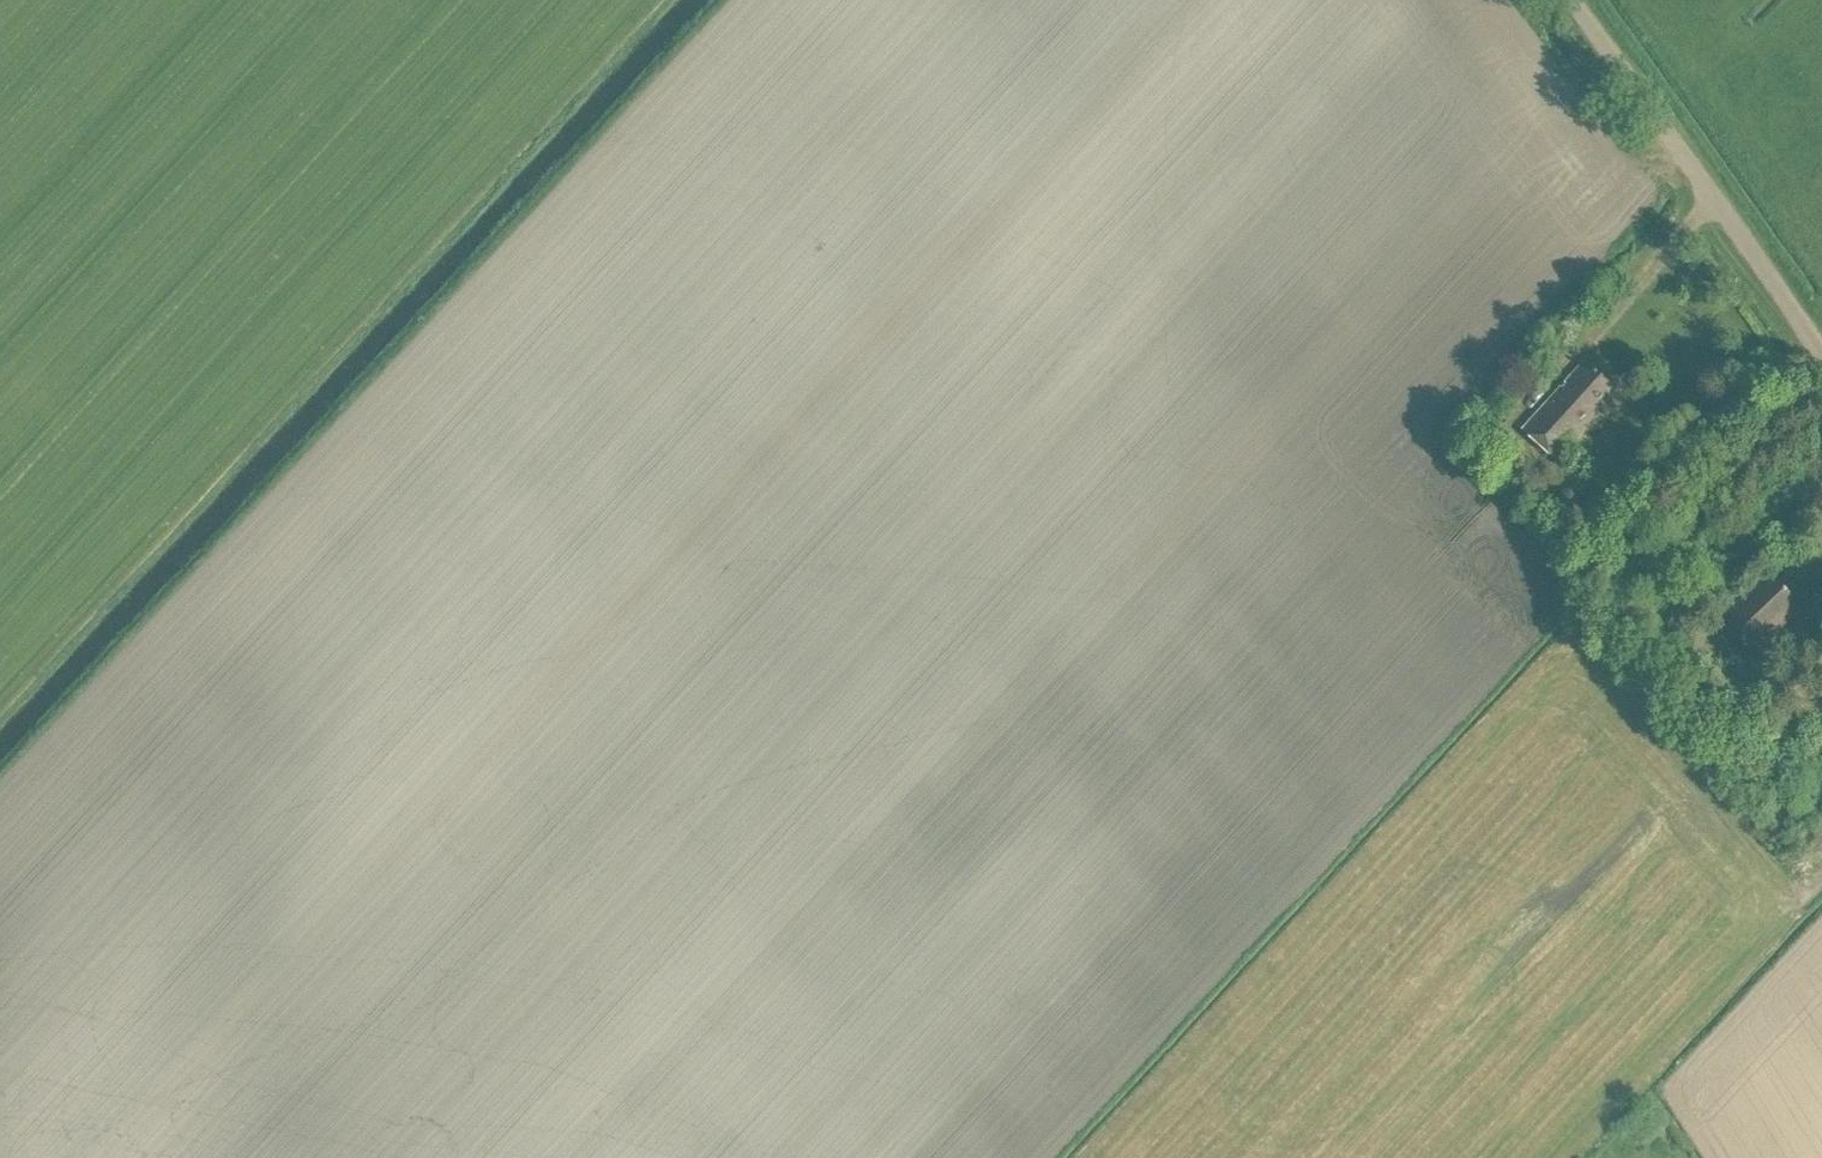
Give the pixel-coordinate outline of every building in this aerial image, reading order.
[(1603,396),(1609,389),(1582,364),(1521,434),(1555,464),(1609,402),(1603,396)] [(1564,466),(1548,484),(1571,505),(1587,486),(1564,466)] [(1752,657),(1802,610),(1776,583),(1771,588),(1763,580),(1719,623),(1752,657)]
